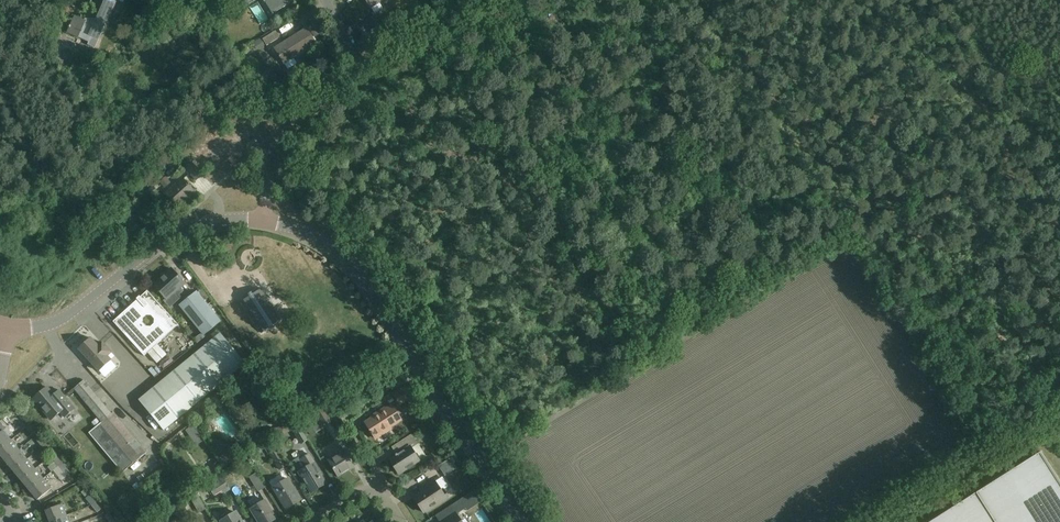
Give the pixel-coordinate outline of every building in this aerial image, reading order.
[(84,20),(76,16),(68,33),(89,42),(88,45),(95,48),(116,3),(110,0),(102,0),(97,12),(100,13),(98,18),(85,19),(84,20)] [(273,14),(291,3),(289,0),(264,0),(273,14)] [(371,8),(375,13),(383,8),(379,2),(383,0),(366,0),(371,8)] [(298,34),(275,48),(279,54),(284,63),(288,69),(297,63),(294,57),(316,43),(307,28),(298,34)] [(320,34),(317,29),(312,32),(315,37),(320,34)] [(267,45),(276,40),(280,37),(277,31),(263,39),(267,45)] [(54,32),(48,43),(55,47),(57,44),(58,44),(62,37),(54,32)] [(76,58),(71,68),(79,72),(84,62),(76,58)] [(267,71),(259,79),(266,86),(274,78),(267,71)] [(206,154),(199,160),(202,164),(209,158),(206,154)] [(203,175),(199,170),(202,167),(195,160),(192,163),(192,162),(185,168),(189,172),(197,180),(203,175)] [(166,177),(160,182),(165,188),(171,183),(166,178),(166,177)] [(166,195),(170,200),(177,208),(195,192),(183,179),(166,195)] [(159,194),(154,187),(146,192),(151,200),(159,194)] [(142,208),(136,212),(140,216),(145,212),(142,208)] [(137,224),(126,232),(129,236),(140,228),(137,224)] [(94,240),(98,236),(95,232),(90,236),(94,240)] [(172,269),(158,282),(159,284),(156,287),(167,300),(185,283),(172,269)] [(262,333),(282,321),(261,289),(242,302),(262,333)] [(138,300),(114,322),(144,356),(179,325),(148,291),(141,297),(140,296),(137,299),(138,300)] [(180,305),(204,335),(221,321),(197,292),(180,305)] [(180,366),(166,378),(139,399),(164,431),(246,364),(220,333),(180,366)] [(92,338),(79,349),(99,371),(111,360),(108,356),(112,353),(102,342),(99,346),(92,338)] [(152,366),(147,369),(154,377),(158,374),(152,366)] [(114,413),(112,414),(84,381),(74,389),(102,422),(90,433),(123,472),(148,452),(147,451),(146,452),(121,421),(114,413)] [(65,418),(76,409),(60,390),(54,395),(48,387),(34,399),(52,421),(61,413),(65,418)] [(406,387),(395,394),(400,404),(411,397),(406,387)] [(412,400),(402,407),(406,414),(417,407),(412,400)] [(376,438),(391,429),(390,427),(401,420),(392,406),(386,410),(385,408),(372,417),(373,418),(366,423),(376,438)] [(324,427),(332,421),(324,409),(316,414),(324,427)] [(29,426),(33,422),(27,415),(23,419),(29,426)] [(321,430),(313,417),(303,423),(311,436),(321,430)] [(39,429),(33,422),(29,426),(35,432),(39,429)] [(12,440),(4,431),(6,429),(1,423),(0,424),(0,450),(12,440)] [(193,425),(186,430),(197,445),(204,440),(193,425)] [(299,425),(291,429),(301,444),(308,440),(299,425)] [(43,447),(46,444),(41,437),(37,440),(43,447)] [(397,454),(395,455),(396,456),(390,460),(399,474),(419,461),(412,450),(417,446),(411,437),(397,446),(401,452),(398,455),(397,454)] [(12,440),(0,450),(0,454),(6,461),(20,450),(12,440)] [(46,444),(43,447),(48,454),(52,451),(46,444)] [(329,461),(332,466),(338,476),(353,467),(341,446),(334,450),(338,456),(329,461)] [(269,453),(280,470),(288,465),(277,448),(269,453)] [(6,461),(14,471),(28,459),(20,450),(6,461)] [(1041,451),(929,521),(1059,521),(1059,481),(1041,451)] [(326,484),(322,477),(318,471),(319,471),(309,454),(303,458),(301,456),(293,461),(312,492),(326,484)] [(329,461),(326,455),(320,458),(324,464),(329,461)] [(59,466),(63,463),(57,456),(53,460),(59,466)] [(439,466),(445,476),(457,468),(450,458),(439,466)] [(36,469),(28,459),(14,471),(22,480),(36,469)] [(63,463),(59,466),(67,476),(71,473),(63,463)] [(30,490),(44,479),(36,469),(22,480),(30,490)] [(265,488),(256,473),(249,477),(258,492),(265,488)] [(224,492),(230,489),(223,478),(222,476),(208,484),(209,486),(214,495),(223,489),(224,492)] [(38,500),(46,493),(52,489),(44,479),(30,490),(38,500)] [(274,489),(280,499),(286,508),(301,499),(289,479),(274,489)] [(19,490),(25,484),(20,480),(14,486),(19,490)] [(427,488),(414,497),(424,513),(448,497),(444,490),(442,491),(434,480),(426,486),(427,488)] [(86,499),(92,506),(96,502),(85,489),(82,492),(87,498),(86,499)] [(474,494),(462,502),(468,511),(480,503),(474,494)] [(198,495),(191,499),(199,513),(206,509),(198,495)] [(256,519),(258,521),(271,521),(277,519),(266,500),(250,509),(256,519)] [(96,502),(92,506),(97,513),(102,509),(96,502)] [(46,511),(50,521),(67,515),(62,504),(46,511)] [(222,521),(243,521),(237,512),(222,521)] [(110,521),(113,521),(115,520),(109,513),(105,516),(110,521)] [(456,513),(442,521),(462,521),(456,513)]
